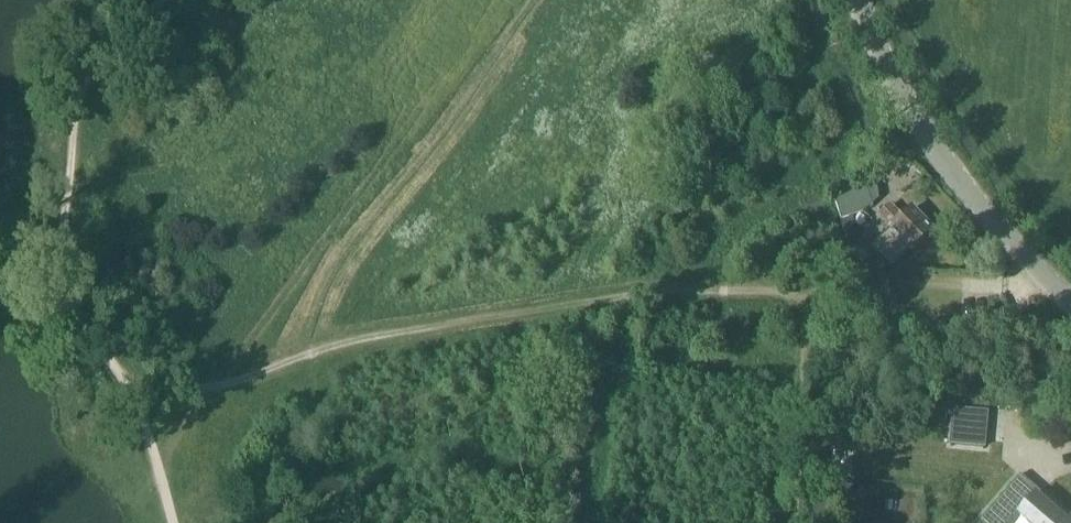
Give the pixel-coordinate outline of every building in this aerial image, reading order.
[(798,63),(802,70),(810,67),(806,59),(798,63)] [(873,206),(866,188),(835,204),(841,222),(863,215),(873,206)] [(875,253),(888,267),(894,267),(900,261),(901,262),(934,231),(913,209),(903,219),(890,206),(879,217),(891,230),(880,240),(881,241),(875,247),(875,253)] [(1060,520),(1065,515),(1021,477),(982,520),(985,522),(1015,522),(1021,517),(1028,522),(1064,522),(1060,520)]
